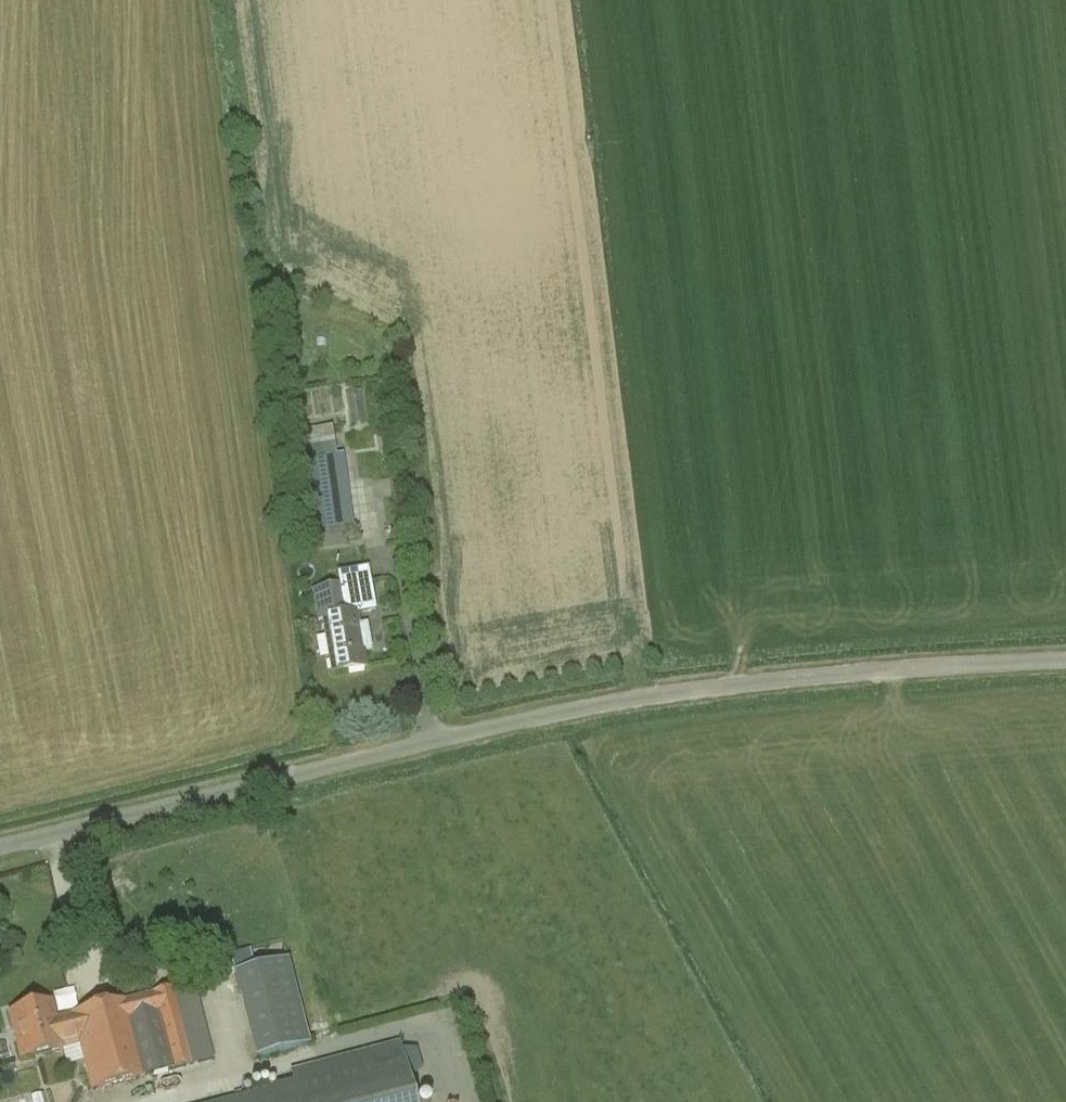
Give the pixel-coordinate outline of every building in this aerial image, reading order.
[(351,529),(341,458),(336,458),(334,440),(302,444),(314,534),(351,529)] [(322,619),(331,675),(366,669),(363,648),(371,647),(367,624),(359,625),(356,613),(322,619)] [(249,951),(229,956),(234,973),(254,968),(249,951)] [(310,1046),(307,1036),(288,959),(286,960),(254,968),(234,973),(233,973),(255,1060),(310,1046)] [(194,983),(54,1018),(50,1002),(8,1013),(20,1061),(59,1051),(63,1066),(81,1061),(89,1092),(214,1060),(194,983)] [(278,1086),(219,1101),(414,1101),(399,1044),(292,1072),(295,1082),(278,1086)]
